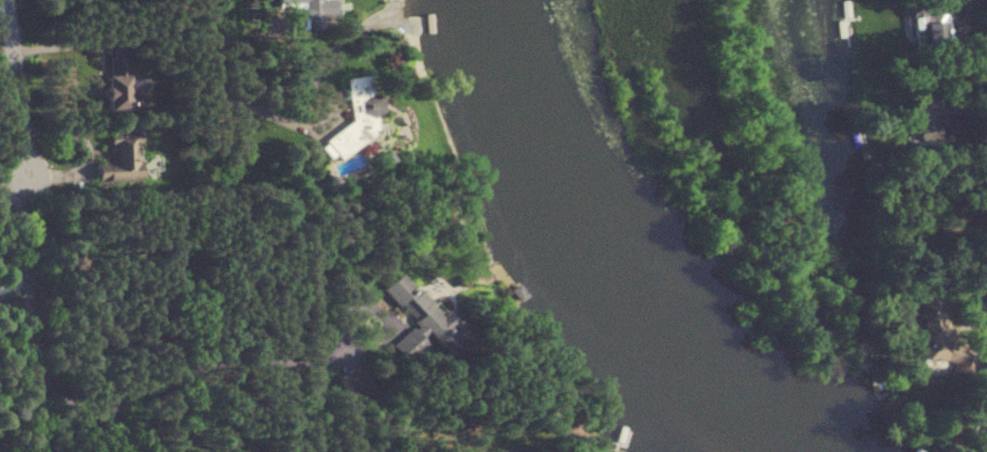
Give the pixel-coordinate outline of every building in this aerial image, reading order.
[(277,7),(299,7),(299,27),(330,27),(330,0),(276,0),(277,7)] [(914,53),(945,53),(945,22),(914,22),(914,53)] [(107,55),(106,107),(143,108),(143,92),(127,92),(128,55),(107,55)] [(348,122),(324,141),(325,151),(333,161),(339,160),(374,133),(372,116),(379,111),(377,99),(368,87),(367,80),(364,75),(343,78),(348,122)] [(939,112),(911,112),(911,143),(939,143),(939,112)] [(139,179),(137,137),(109,138),(110,163),(95,164),(96,181),(139,179)] [(382,290),(414,322),(392,345),(407,360),(430,336),(449,355),(467,337),(400,271),(382,290)] [(918,292),(916,301),(917,306),(915,317),(916,321),(913,333),(920,358),(934,362),(938,361),(947,363),(949,371),(970,376),(976,348),(946,342),(933,288),(918,292)]
